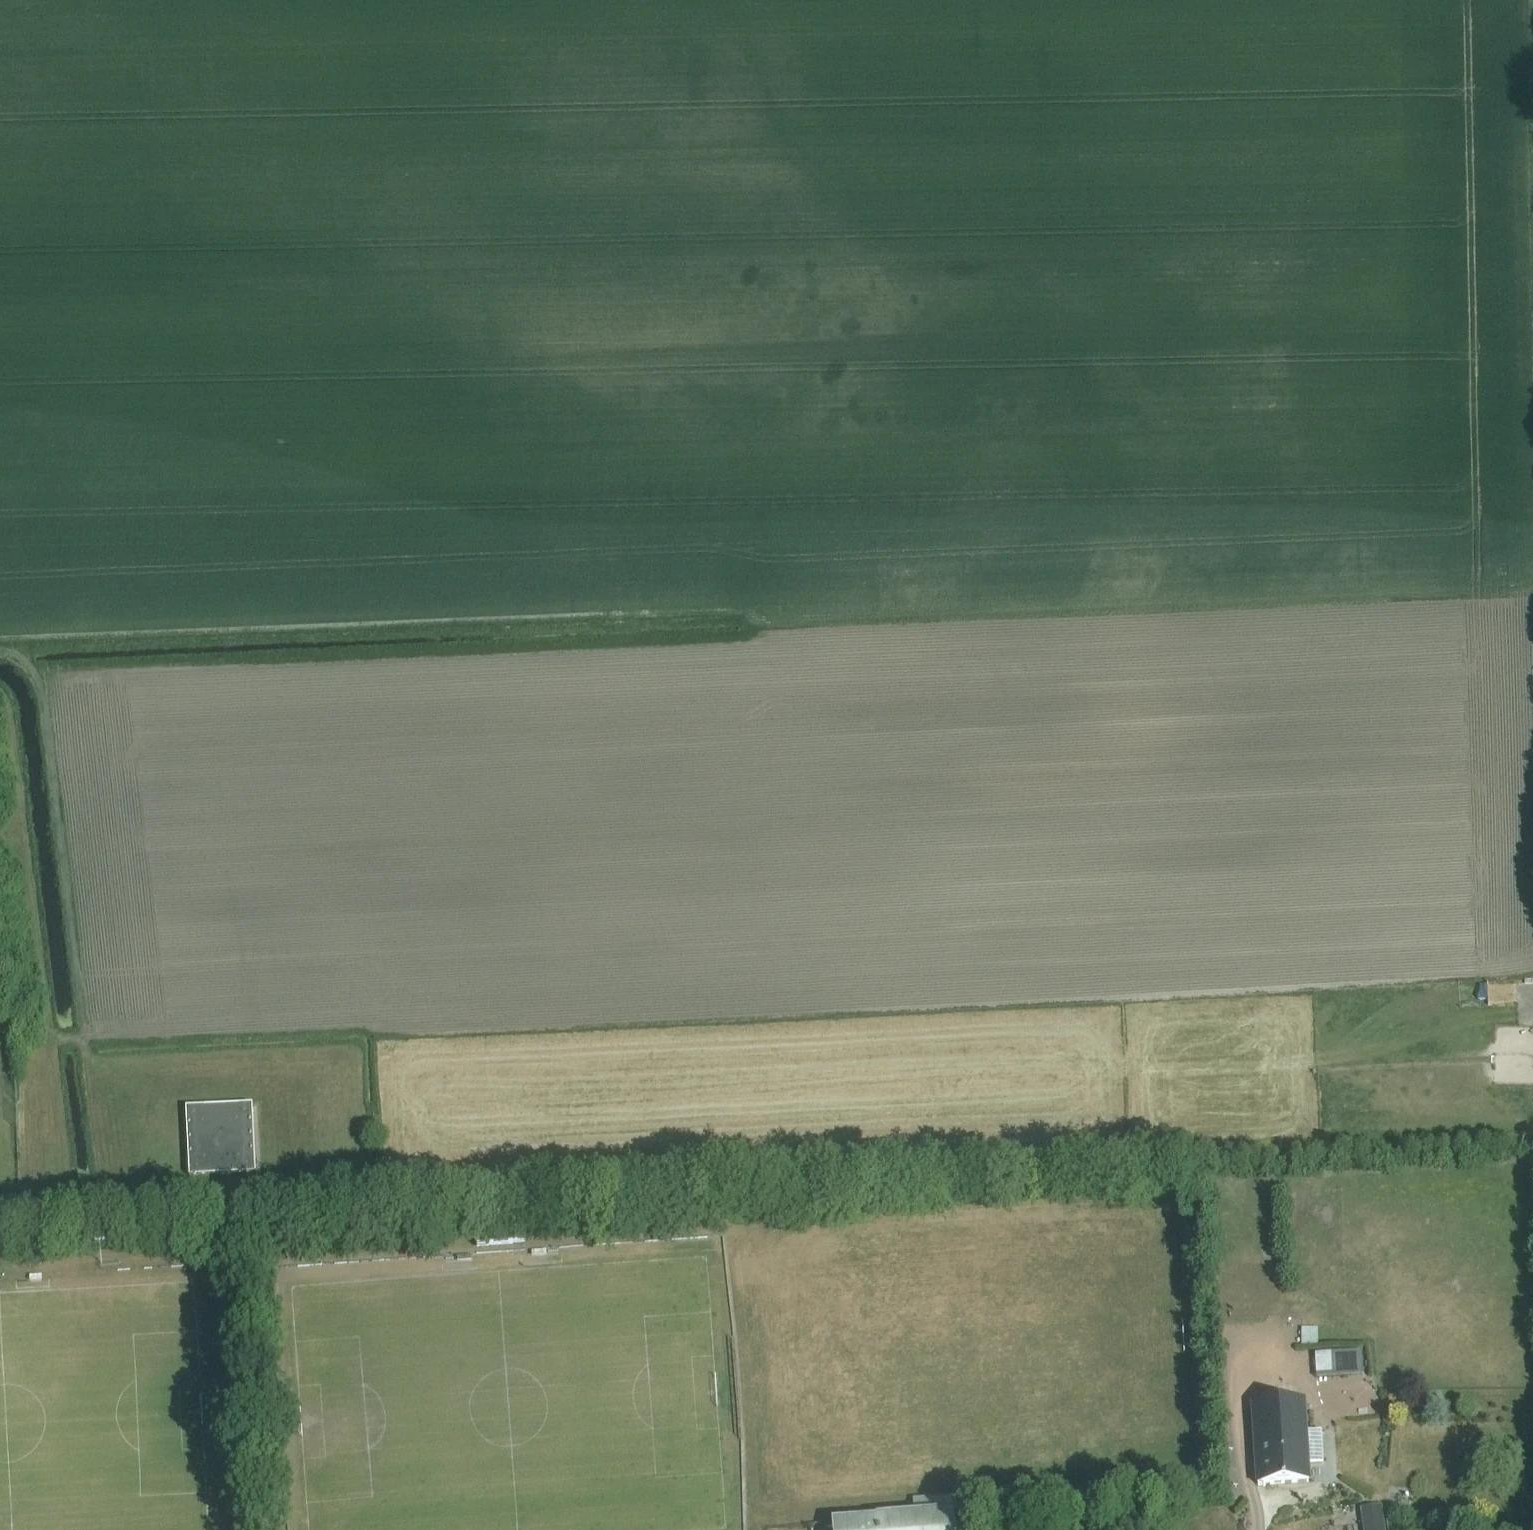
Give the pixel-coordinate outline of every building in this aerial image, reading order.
[(189,1177),(191,1177),(256,1174),(252,1105),(186,1108),(189,1177)] [(207,1241),(199,1242),(200,1250),(208,1249),(207,1241)] [(1329,1379),(1364,1376),(1362,1353),(1327,1355),(1329,1379)] [(1258,1487),(1307,1484),(1302,1402),(1253,1405),(1258,1487)] [(951,1498),(915,1501),(916,1516),(878,1519),(878,1522),(834,1525),(835,1529),(953,1529),(951,1498)]
